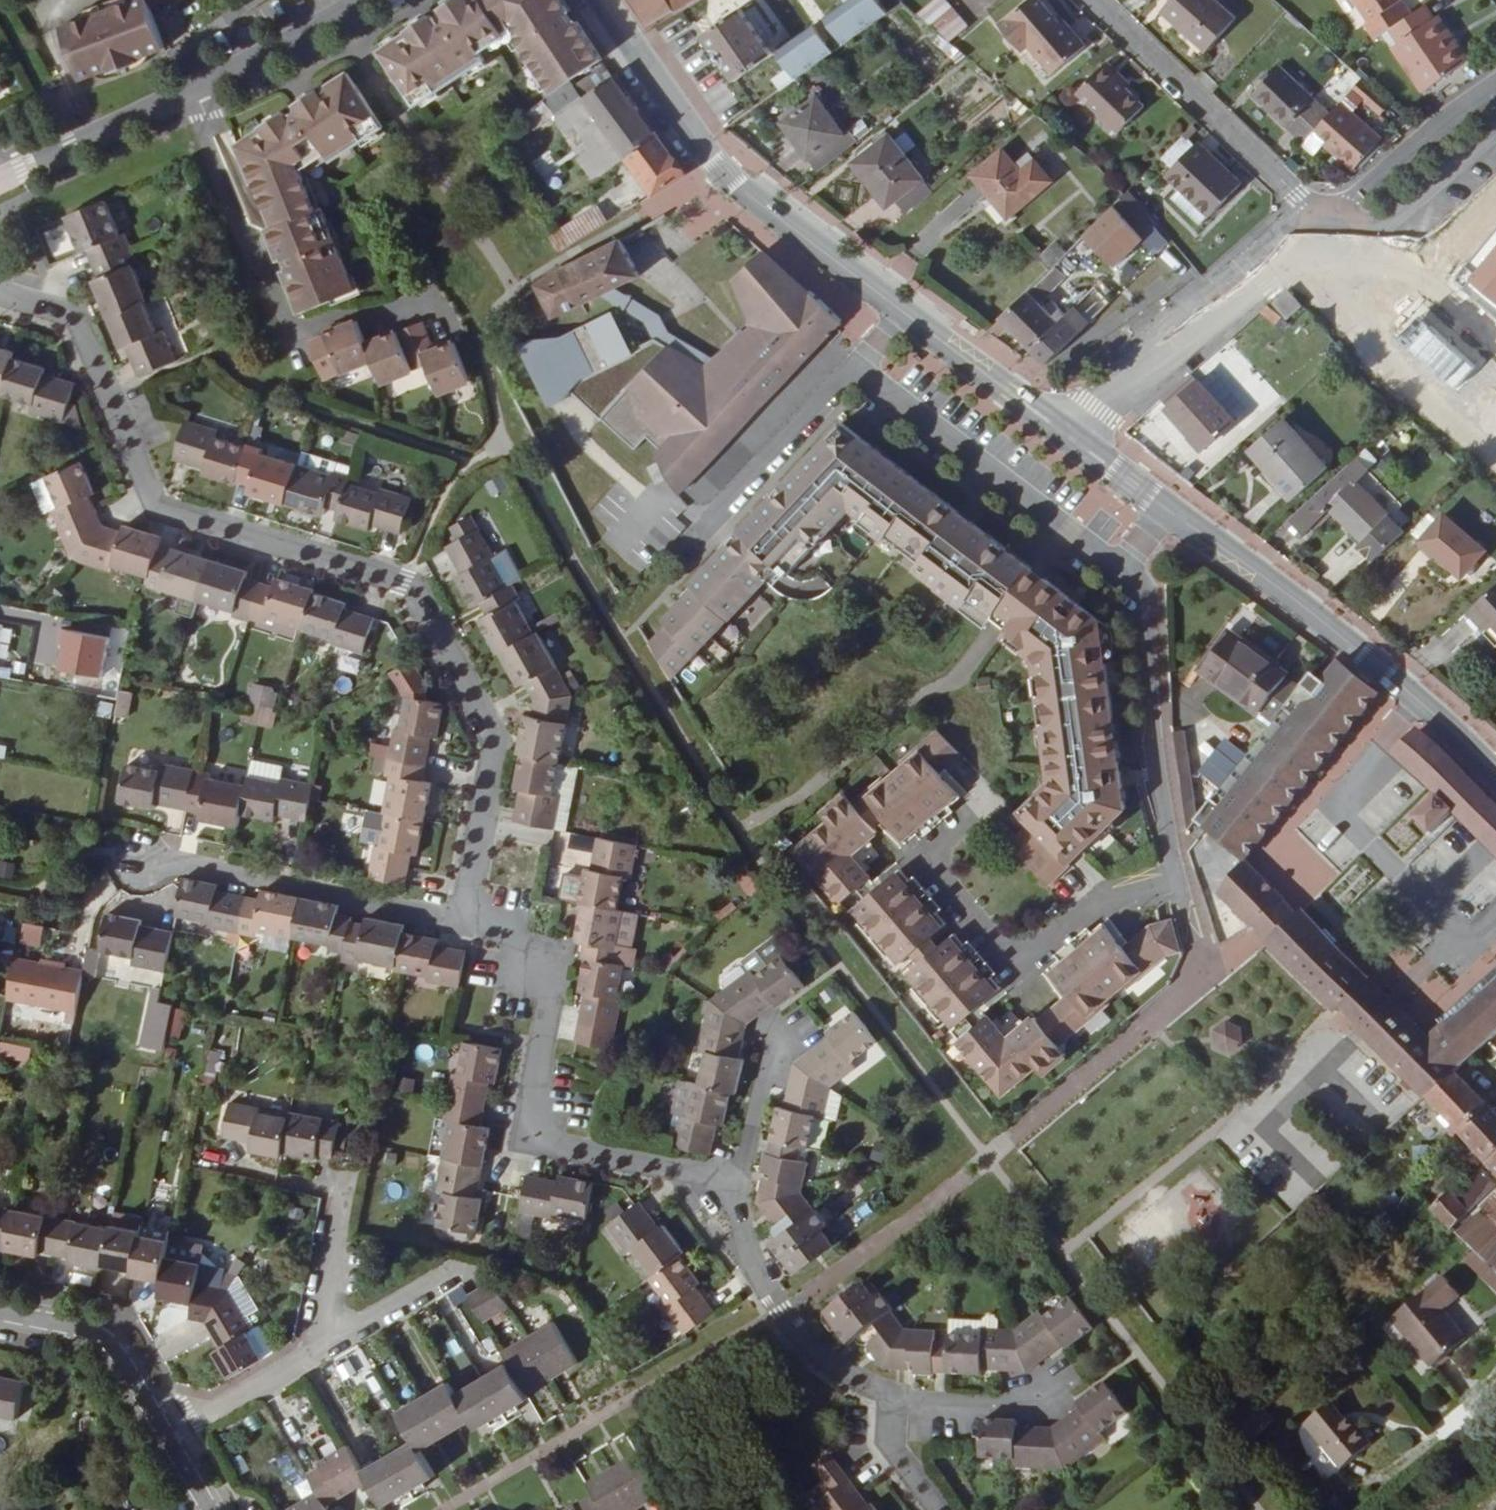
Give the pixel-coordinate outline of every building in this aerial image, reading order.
[(151,1),(154,12),(185,0),(150,0),(151,1)] [(381,55),(416,108),(423,104),(440,92),(472,70),(487,60),(483,54),(495,46),(513,34),(524,51),(535,67),(551,91),(555,96),(573,82),(606,65),(580,29),(576,31),(570,21),(573,18),(561,0),(465,0),(445,13),(447,15),(436,22),(435,20),(411,36),(399,43),(388,51),(381,55)] [(465,0),(450,0),(445,4),(447,7),(443,10),(445,13),(465,0)] [(648,34),(671,20),(672,17),(701,0),(634,0),(628,4),(648,34)] [(916,12),(945,44),(967,24),(945,0),(929,0),(916,12)] [(1050,10),(1041,0),(1032,0),(1002,26),(1024,53),(1031,45),(1055,73),(1088,45),(1067,19),(1059,26),(1052,18),(1055,16),(1050,10)] [(1162,12),(1211,56),(1239,23),(1213,0),(1172,0),(1162,12)] [(1370,42),(1383,33),(1388,29),(1409,15),(1399,0),(1349,0),(1365,24),(1360,27),(1370,42)] [(112,71),(114,74),(142,65),(140,61),(168,51),(154,12),(151,1),(123,12),(120,4),(92,14),(94,22),(66,32),(84,82),(112,71)] [(1433,18),(1424,4),(1409,15),(1388,29),(1398,43),(1393,47),(1423,90),(1468,60),(1437,15),(1433,18)] [(1055,6),(1050,10),(1055,16),(1052,18),(1059,26),(1067,19),(1055,6)] [(738,83),(773,61),(776,58),(771,51),(746,13),(707,38),(738,83)] [(409,32),(411,36),(435,20),(433,17),(428,20),(425,17),(412,26),(414,29),(409,32)] [(1388,29),(1383,33),(1393,47),(1398,43),(1388,29)] [(519,54),(524,51),(513,34),(495,46),(498,50),(512,42),(519,54)] [(385,46),(388,51),(399,43),(396,39),(385,46)] [(791,87),(809,73),(788,41),(785,43),(771,51),(776,58),(773,61),(791,87)] [(487,60),(472,70),(475,75),(490,65),(487,60)] [(1124,75),(1110,62),(1081,92),(1122,133),(1146,108),(1118,81),(1124,75)] [(547,95),(551,91),(535,67),(531,70),(547,95)] [(1306,143),(1313,136),(1332,114),(1282,67),(1255,96),(1306,143)] [(582,159),(597,182),(627,161),(659,138),(610,70),(580,92),(585,101),(567,114),(559,119),(570,134),(577,129),(584,139),(589,135),(598,147),(593,151),(582,159)] [(280,282),(295,321),(299,322),(352,300),(320,220),(317,220),(301,179),(328,162),(329,164),(381,129),(349,80),(322,98),(321,96),(295,112),(298,117),(289,123),(286,119),(261,135),(262,137),(238,153),(253,192),(255,191),(273,237),(264,241),(275,270),(280,268),(285,279),(280,282)] [(721,123),(771,91),(763,80),(734,98),(723,81),(702,95),(721,123)] [(1368,84),(1363,80),(1342,103),(1348,109),(1361,96),(1359,94),(1368,84)] [(547,102),(558,117),(559,119),(567,114),(585,101),(580,92),(573,82),(555,96),(547,102)] [(1393,106),(1368,84),(1359,94),(1361,96),(1382,115),(1386,114),(1393,106)] [(440,92),(423,104),(426,109),(443,97),(440,92)] [(846,136),(845,135),(820,100),(806,110),(785,125),(812,161),(846,136)] [(547,102),(527,116),(537,131),(558,117),(547,102)] [(1325,145),(1356,171),(1383,140),(1348,109),(1342,103),(1332,114),(1313,136),(1306,143),(1304,146),(1316,157),(1325,145)] [(785,125),(806,110),(803,105),(782,120),(785,125)] [(820,172),(856,145),(847,133),(845,135),(846,136),(812,161),(820,172)] [(589,135),(584,139),(593,151),(598,147),(589,135)] [(689,177),(659,138),(627,161),(653,198),(689,177)] [(894,203),(924,181),(891,138),(855,165),(888,208),(894,203)] [(1197,148),(1185,138),(1160,162),(1173,174),(1197,148)] [(1201,145),(1197,148),(1173,174),(1169,179),(1184,192),(1214,220),(1245,186),(1201,145)] [(1016,217),(1042,195),(1024,175),(1006,153),(975,179),(994,201),(999,197),(1016,217)] [(1024,175),(1042,195),(1054,183),(1037,164),(1024,175)] [(933,190),(924,181),(894,203),(902,215),(933,190)] [(1131,191),(1088,233),(1119,265),(1160,225),(1131,191)] [(1206,229),(1214,220),(1184,192),(1176,202),(1206,229)] [(122,238),(107,203),(68,219),(83,255),(89,252),(96,267),(133,251),(127,236),(122,238)] [(552,239),(563,253),(610,224),(601,209),(554,238),(552,239)] [(642,277),(622,241),(576,264),(569,268),(539,287),(556,319),(642,277)] [(1055,265),(1068,252),(1059,245),(1042,260),(1052,269),(1055,265)] [(140,266),(133,251),(96,267),(102,281),(95,284),(110,318),(145,304),(149,302),(134,269),(140,266)] [(757,327),(716,362),(667,335),(630,349),(614,313),(565,337),(546,345),(534,341),(525,350),(555,409),(566,403),(579,388),(609,415),(605,420),(639,451),(651,438),(665,451),(661,455),(682,496),(736,438),(844,323),(819,296),(814,293),(813,295),(769,261),(764,257),(737,284),(757,327)] [(1001,318),(1034,349),(1068,316),(1054,302),(1047,310),(1041,303),(1068,279),(1055,265),(1052,269),(1001,318)] [(1034,349),(1049,365),(1112,304),(1097,289),(1068,316),(1034,349)] [(1298,305),(1285,290),(1270,303),(1282,318),(1298,305)] [(145,304),(110,318),(123,350),(129,349),(142,379),(179,364),(177,358),(166,333),(159,336),(145,304)] [(341,380),(374,366),(367,350),(358,326),(326,339),(326,341),(312,347),(321,370),(324,377),(338,371),(341,380)] [(427,370),(440,400),(470,388),(453,347),(435,354),(424,326),(410,332),(421,360),(425,362),(428,370),(427,370)] [(383,390),(427,370),(428,370),(425,362),(421,360),(410,332),(396,337),(367,350),(374,366),(383,390)] [(6,396),(15,361),(17,355),(0,350),(0,394),(6,396)] [(47,372),(15,361),(6,396),(5,398),(37,408),(35,415),(67,426),(72,405),(76,392),(78,387),(46,377),(47,372)] [(1197,374),(1165,403),(1170,408),(1202,380),(1197,374)] [(1237,420),(1202,380),(1170,408),(1208,448),(1237,420)] [(79,407),(72,405),(67,426),(81,430),(79,407)] [(1330,468),(1287,418),(1252,449),(1295,499),(1330,468)] [(220,432),(189,422),(177,461),(208,471),(206,476),(239,486),(240,481),(250,449),(218,439),(220,432)] [(785,484),(739,536),(739,537),(724,552),(693,585),(696,589),(666,619),(672,626),(655,644),(675,676),(727,618),(730,621),(768,580),(781,566),(787,573),(789,575),(847,513),(851,509),(865,520),(862,523),(874,531),(874,535),(883,541),(886,537),(919,563),(913,569),(935,585),(932,588),(984,628),(989,622),(1013,589),(1030,565),(904,471),(861,438),(843,424),(785,484)] [(365,437),(350,432),(346,445),(361,450),(365,437)] [(265,450),(251,446),(250,449),(240,481),(254,485),(252,494),(289,505),(301,467),(264,455),(265,450)] [(1362,457),(1375,469),(1383,461),(1371,449),(1370,449),(1368,452),(1362,457)] [(1362,457),(1293,519),(1307,535),(1336,508),(1366,539),(1361,544),(1377,560),(1408,531),(1393,515),(1362,482),(1367,477),(1375,469),(1362,457)] [(76,560),(105,528),(92,497),(97,495),(84,463),(49,478),(62,508),(63,510),(55,513),(76,560)] [(667,480),(659,463),(651,466),(659,484),(667,480)] [(337,477),(301,467),(289,505),(326,517),(328,508),(342,512),(350,484),(353,477),(338,472),(337,477)] [(1362,482),(1393,515),(1397,509),(1367,477),(1362,482)] [(62,508),(49,478),(35,484),(49,514),(62,508)] [(342,512),(339,520),(372,531),(373,524),(404,534),(415,499),(384,489),(383,494),(350,484),(342,512)] [(851,509),(847,513),(862,523),(865,520),(851,509)] [(1489,548),(1447,514),(1425,541),(1466,575),(1489,548)] [(458,578),(475,607),(482,604),(507,589),(491,560),(496,558),(473,516),(452,527),(460,542),(448,548),(464,575),(458,578)] [(152,579),(160,552),(165,538),(128,527),(126,534),(105,528),(76,560),(115,572),(117,568),(152,579)] [(720,548),(724,552),(739,537),(735,533),(720,548)] [(202,601),(214,561),(178,550),(175,556),(160,552),(152,579),(149,591),(164,596),(166,590),(202,601)] [(252,623),(253,620),(264,583),(250,579),(252,573),(214,561),(202,601),(239,613),(237,618),(252,623)] [(1075,865),(1110,829),(1119,821),(1132,808),(1131,799),(1129,786),(1125,758),(1119,716),(1111,660),(1106,622),(1058,586),(1030,565),(1013,589),(989,622),(1001,631),(1011,638),(1033,654),(1040,659),(1042,671),(1050,732),(1052,748),(1056,782),(1025,813),(1035,824),(1075,865)] [(781,566),(768,580),(774,585),(787,573),(781,566)] [(269,619),(305,631),(316,594),(317,591),(280,579),(277,588),(264,583),(253,620),(267,624),(269,619)] [(522,599),(514,585),(507,589),(482,604),(489,616),(482,621),(501,654),(502,653),(536,634),(518,602),(522,599)] [(1472,613),(1490,633),(1495,628),(1495,589),(1472,613)] [(367,654),(378,619),(347,609),(349,604),(316,594),(305,631),(338,640),(336,645),(367,654)] [(1116,630),(1106,622),(1111,660),(1118,659),(1115,640),(1118,637),(1116,630)] [(1234,631),(1265,655),(1271,647),(1239,623),(1234,631)] [(134,643),(136,631),(116,627),(114,639),(134,643)] [(1203,662),(1208,666),(1234,631),(1228,628),(1203,662)] [(57,630),(52,672),(101,677),(106,636),(57,630)] [(1288,705),(1305,684),(1265,655),(1234,631),(1208,666),(1278,717),(1288,705)] [(502,653),(521,687),(528,683),(539,702),(575,695),(540,632),(536,634),(502,653)] [(1040,659),(1033,654),(1032,656),(1031,658),(1031,661),(1031,664),(1032,667),(1035,669),(1036,670),(1038,671),(1040,671),(1042,671),(1040,659)] [(393,761),(429,768),(435,736),(441,737),(448,704),(429,700),(431,690),(415,661),(395,672),(409,697),(404,729),(399,728),(393,761)] [(1212,799),(1204,808),(1195,820),(1247,861),(1248,863),(1249,861),(1251,860),(1248,857),(1262,841),(1264,843),(1268,839),(1265,836),(1276,824),(1279,825),(1283,822),(1281,819),(1291,805),(1293,808),(1297,804),(1294,802),(1305,788),(1308,790),(1312,785),(1310,783),(1320,771),(1322,772),(1326,768),(1323,766),(1335,752),(1338,754),(1341,750),(1339,747),(1350,733),(1353,735),(1357,730),(1355,728),(1364,716),(1366,718),(1370,714),(1368,712),(1379,699),(1381,700),(1385,696),(1342,661),(1339,665),(1341,667),(1330,681),(1316,670),(1305,684),(1288,705),(1299,714),(1295,719),(1297,722),(1286,735),(1283,734),(1279,738),(1282,740),(1272,752),(1269,750),(1265,755),(1267,758),(1258,770),(1254,768),(1251,772),(1253,775),(1243,787),(1240,786),(1236,791),(1239,793),(1228,806),(1226,804),(1223,808),(1212,799)] [(127,677),(122,703),(133,705),(138,679),(127,677)] [(267,704),(272,705),(275,687),(259,683),(256,702),(267,704)] [(576,695),(575,695),(539,702),(535,717),(529,716),(521,753),(526,755),(563,762),(576,695)] [(256,702),(252,701),(247,723),(251,724),(256,702)] [(251,724),(262,727),(267,704),(256,702),(251,724)] [(278,730),(282,707),(272,705),(267,704),(262,727),(278,730)] [(1278,717),(1212,799),(1223,808),(1226,804),(1228,806),(1239,793),(1236,791),(1240,786),(1243,787),(1253,775),(1251,772),(1254,768),(1258,770),(1267,758),(1265,755),(1269,750),(1272,752),(1282,740),(1279,738),(1283,734),(1286,735),(1297,722),(1295,719),(1299,714),(1288,705),(1278,717)] [(1125,729),(1125,716),(1119,716),(1125,758),(1130,757),(1125,729)] [(1192,716),(1179,723),(1192,824),(1195,820),(1204,808),(1192,716)] [(966,753),(943,730),(933,738),(956,763),(966,753)] [(1438,796),(1454,811),(1459,816),(1495,853),(1495,804),(1462,771),(1450,760),(1420,730),(1397,754),(1438,796)] [(1042,749),(1052,748),(1050,732),(1040,733),(1042,749)] [(956,763),(933,738),(905,763),(909,768),(900,777),(891,784),(887,779),(857,805),(835,825),(839,830),(806,857),(847,905),(849,904),(857,913),(864,907),(873,919),(902,951),(911,962),(923,951),(942,935),(958,921),(949,910),(943,914),(930,899),(917,884),(922,880),(912,868),(896,882),(888,889),(887,890),(874,875),(862,860),(863,853),(878,840),(886,834),(882,829),(892,820),(914,845),(925,835),(920,829),(935,815),(950,802),(955,807),(966,797),(953,783),(946,774),(945,773),(956,763)] [(8,758),(10,747),(0,745),(0,756),(8,758)] [(556,795),(563,762),(526,755),(518,789),(524,791),(518,822),(557,830),(564,797),(556,795)] [(252,778),(284,784),(285,779),(287,767),(255,761),(252,778)] [(390,814),(427,821),(434,784),(426,782),(429,768),(393,761),(390,775),(395,776),(388,813),(390,814)] [(582,766),(563,762),(556,795),(564,797),(557,830),(558,830),(570,832),(582,766)] [(909,768),(905,763),(896,772),(900,777),(909,768)] [(159,804),(191,810),(198,771),(166,764),(164,772),(131,766),(124,803),(158,809),(159,804)] [(951,769),(946,774),(953,783),(959,778),(951,769)] [(198,771),(191,810),(206,813),(205,820),(242,827),(245,814),(250,787),(214,779),(215,774),(198,771)] [(900,777),(896,772),(887,779),(891,784),(900,777)] [(280,815),(311,821),(316,799),(318,785),(287,779),(285,779),(284,784),(252,778),(250,787),(245,814),(279,821),(280,815)] [(1454,811),(1438,796),(1416,818),(1433,833),(1454,811)] [(828,817),(835,825),(857,805),(850,798),(828,817)] [(959,811),(955,807),(950,802),(935,815),(944,826),(959,811)] [(379,846),(375,873),(373,877),(409,884),(415,854),(421,854),(427,821),(390,814),(384,847),(379,846)] [(929,840),(944,826),(935,815),(920,829),(925,835),(929,840)] [(1119,821),(1110,829),(1113,833),(1122,825),(1119,821)] [(1075,865),(1035,824),(1013,846),(1055,886),(1076,865),(1075,865)] [(803,853),(806,857),(839,830),(835,825),(825,834),(822,831),(802,848),(804,852),(803,853)] [(622,843),(642,847),(645,831),(625,827),(622,843)] [(637,882),(643,847),(642,847),(622,843),(603,839),(597,871),(591,870),(585,905),(589,906),(622,913),(629,880),(637,882)] [(883,847),(878,840),(863,853),(862,860),(874,875),(880,870),(875,864),(881,857),(877,852),(883,847)] [(1248,863),(1247,861),(1220,889),(1238,907),(1266,878),(1249,861),(1248,863)] [(927,875),(922,880),(917,884),(930,899),(940,891),(927,875)] [(883,883),(888,889),(896,882),(891,876),(883,883)] [(244,933),(251,897),(221,890),(222,885),(188,878),(187,883),(181,916),(214,923),(214,927),(244,933)] [(1266,878),(1238,907),(1256,927),(1289,901),(1266,878)] [(298,939),(305,899),(267,891),(266,900),(251,897),(244,933),(259,936),(260,931),(298,939)] [(940,891),(930,899),(943,914),(949,910),(954,906),(940,891)] [(349,953),(355,922),(355,917),(342,914),(343,906),(305,899),(298,939),(334,945),(333,950),(349,953)] [(1289,901),(1256,927),(1263,934),(1271,942),(1301,914),(1295,907),(1289,901)] [(629,914),(622,913),(589,906),(582,945),(590,947),(588,960),(591,960),(623,967),(626,953),(621,952),(629,914)] [(1271,942),(1344,1014),(1377,981),(1341,946),(1328,933),(1305,911),(1301,914),(1271,942)] [(629,914),(623,946),(637,949),(644,917),(629,914)] [(170,973),(178,933),(145,927),(146,922),(113,916),(106,952),(111,953),(137,959),(136,966),(170,973)] [(401,967),(407,932),(409,925),(371,918),(370,924),(355,922),(349,953),(347,962),(362,965),(364,959),(401,967)] [(894,958),(902,951),(873,919),(866,925),(894,958)] [(1158,924),(1152,931),(1177,923),(1176,920),(1158,924)] [(21,921),(16,942),(38,948),(44,927),(21,921)] [(967,931),(951,945),(932,962),(920,972),(928,982),(956,1014),(966,1024),(959,1030),(968,1040),(967,1041),(1007,1088),(1040,1060),(1045,1066),(1067,1046),(1116,1003),(1113,999),(1122,991),(1131,983),(1135,988),(1172,955),(1185,951),(1177,923),(1152,931),(1131,948),(1130,947),(1123,938),(1110,924),(1100,933),(1103,938),(1088,951),(1073,965),(1069,960),(1058,970),(1070,985),(1077,992),(1078,994),(1047,1021),(1045,1017),(1036,1025),(1022,1038),(1015,1037),(1003,1023),(989,1007),(990,1006),(998,999),(1014,986),(1005,974),(999,979),(986,964),(972,948),(977,944),(967,931)] [(1079,941),(1088,951),(1103,938),(1100,933),(1095,928),(1079,941)] [(1333,928),(1328,933),(1341,946),(1346,941),(1333,928)] [(433,980),(460,986),(464,987),(471,952),(440,945),(441,939),(407,932),(401,967),(400,970),(433,976),(433,980)] [(1128,934),(1123,938),(1130,947),(1136,942),(1128,934)] [(951,945),(942,935),(923,951),(932,962),(951,945)] [(1403,935),(1380,953),(1396,975),(1420,957),(1403,935)] [(982,939),(977,944),(972,948),(986,964),(996,955),(982,939)] [(1064,955),(1069,960),(1073,965),(1088,951),(1079,941),(1064,955)] [(137,959),(111,953),(107,972),(134,977),(136,966),(137,959)] [(996,955),(986,964),(999,979),(1005,974),(1010,970),(996,955)] [(782,1008),(810,987),(787,957),(761,978),(755,972),(716,1003),(751,1025),(779,1004),(782,1008)] [(12,1000),(81,1013),(88,973),(20,960),(12,1000)] [(623,1000),(629,968),(623,967),(591,960),(585,994),(590,995),(584,1025),(581,1042),(613,1048),(617,1032),(621,1033),(627,1002),(623,1000)] [(1495,983),(1495,971),(1446,1016),(1452,1022),(1495,983)] [(1355,1026),(1389,993),(1377,981),(1344,1014),(1355,1026)] [(956,1014),(928,982),(920,989),(948,1021),(956,1014)] [(1126,995),(1135,988),(1131,983),(1122,991),(1126,995)] [(1429,1099),(1431,1097),(1459,1073),(1482,1053),(1494,1041),(1495,1040),(1495,983),(1452,1022),(1435,1038),(1389,993),(1355,1026),(1429,1099)] [(1071,997),(1077,992),(1070,985),(1064,990),(1071,997)] [(1116,1003),(1126,995),(1122,991),(1113,999),(1116,1003)] [(1003,1005),(998,999),(990,1006),(995,1012),(1003,1005)] [(137,1045),(161,1052),(165,1036),(176,1039),(185,1010),(151,1000),(137,1045)] [(751,1025),(716,1003),(706,1053),(712,1055),(705,1087),(736,1094),(742,1095),(749,1062),(743,1060),(751,1025)] [(862,1010),(832,1033),(836,1038),(799,1065),(835,1088),(860,1069),(855,1063),(885,1041),(862,1010)] [(17,1017),(0,1017),(0,1037),(17,1036),(17,1017)] [(1008,1017),(1003,1023),(1015,1037),(1022,1038),(1036,1025),(1032,1020),(1024,1026),(1019,1020),(1014,1024),(1008,1017)] [(1243,1032),(1230,1027),(1218,1035),(1222,1050),(1234,1055),(1246,1047),(1243,1032)] [(1494,1041),(1482,1053),(1495,1068),(1495,1044),(1494,1041)] [(25,1062),(28,1047),(0,1042),(0,1058),(25,1062)] [(459,1076),(453,1108),(489,1115),(494,1083),(501,1084),(507,1049),(470,1042),(464,1076),(459,1076)] [(1074,1054),(1067,1046),(1045,1066),(1051,1074),(1074,1054)] [(1035,1073),(1045,1066),(1040,1060),(1007,1088),(1012,1094),(1014,1092),(1016,1094),(1037,1076),(1035,1073)] [(835,1088),(799,1065),(789,1110),(782,1109),(775,1142),(805,1149),(813,1151),(820,1118),(828,1120),(835,1088)] [(1490,1106),(1459,1073),(1431,1097),(1439,1106),(1462,1133),(1490,1106)] [(729,1127),(736,1094),(705,1087),(699,1085),(686,1083),(678,1116),(688,1118),(682,1145),(681,1149),(717,1157),(723,1126),(729,1127)] [(289,1155),(295,1120),(263,1115),(265,1110),(236,1105),(229,1140),(258,1146),(257,1153),(288,1159),(289,1155)] [(1490,1106),(1462,1133),(1472,1143),(1486,1159),(1489,1162),(1495,1155),(1495,1112),(1490,1106)] [(455,1123),(448,1160),(487,1168),(495,1129),(487,1127),(489,1115),(453,1108),(450,1122),(455,1123)] [(344,1124),(296,1115),(295,1120),(289,1155),(322,1161),(323,1157),(338,1160),(344,1124)] [(805,1149),(775,1142),(772,1156),(769,1155),(766,1174),(769,1175),(763,1203),(788,1235),(820,1211),(806,1194),(812,1165),(803,1164),(805,1149)] [(1486,1159),(1472,1143),(1463,1151),(1463,1160),(1469,1166),(1478,1165),(1486,1159)] [(481,1201),(483,1191),(487,1168),(448,1160),(441,1193),(449,1195),(443,1227),(480,1235),(487,1201),(481,1201)] [(1435,1209),(1455,1231),(1479,1209),(1495,1192),(1495,1183),(1482,1167),(1453,1193),(1435,1209)] [(592,1221),(599,1184),(564,1177),(563,1183),(533,1176),(528,1199),(525,1213),(546,1217),(558,1219),(558,1214),(592,1221)] [(1479,1209),(1495,1225),(1495,1192),(1479,1209)] [(659,1276),(686,1256),(689,1253),(669,1226),(665,1229),(644,1203),(641,1205),(613,1226),(632,1254),(640,1249),(659,1276)] [(19,1213),(0,1209),(0,1247),(11,1249),(19,1213)] [(789,1261),(829,1230),(834,1226),(822,1209),(820,1211),(788,1235),(777,1244),(789,1261)] [(1479,1209),(1455,1231),(1495,1268),(1495,1225),(1479,1209)] [(46,1256),(61,1259),(68,1222),(19,1213),(11,1249),(11,1253),(46,1261),(46,1256)] [(543,1234),(546,1217),(525,1213),(522,1229),(543,1234)] [(75,1266),(110,1273),(110,1268),(117,1232),(68,1222),(61,1259),(76,1262),(75,1266)] [(110,1268),(139,1274),(147,1238),(148,1233),(118,1228),(117,1232),(110,1268)] [(139,1278),(168,1284),(173,1261),(176,1244),(178,1233),(149,1228),(148,1233),(147,1238),(139,1274),(139,1278)] [(800,1276),(841,1246),(829,1230),(789,1261),(800,1276)] [(176,1244),(173,1261),(206,1267),(209,1250),(176,1244)] [(672,1309),(691,1334),(720,1312),(701,1288),(706,1284),(686,1256),(659,1276),(655,1279),(676,1307),(672,1309)] [(195,1322),(210,1325),(233,1294),(203,1288),(206,1267),(173,1261),(168,1284),(165,1301),(198,1307),(195,1322)] [(1464,1295),(1448,1276),(1396,1319),(1436,1368),(1472,1338),(1448,1309),(1464,1295)] [(484,1291),(498,1314),(511,1306),(497,1284),(484,1291)] [(866,1285),(826,1316),(838,1331),(878,1300),(866,1285)] [(484,1291),(471,1299),(485,1322),(498,1314),(484,1291)] [(219,1354),(235,1381),(268,1362),(252,1335),(256,1333),(233,1294),(210,1325),(226,1350),(219,1354)] [(878,1300),(838,1331),(851,1347),(861,1339),(894,1314),(896,1313),(884,1296),(878,1300)] [(1097,1329),(1074,1299),(1047,1320),(1041,1314),(1017,1333),(1029,1374),(1065,1347),(1068,1351),(1097,1329)] [(894,1314),(861,1339),(884,1368),(916,1373),(917,1375),(934,1377),(935,1374),(949,1374),(950,1344),(936,1344),(936,1334),(907,1333),(894,1314)] [(985,1325),(984,1332),(1001,1332),(1001,1322),(998,1319),(988,1318),(985,1321),(985,1325)] [(951,1323),(950,1337),(984,1340),(984,1332),(985,1325),(951,1323)] [(531,1340),(556,1382),(582,1366),(558,1325),(531,1340)] [(252,1335),(268,1362),(281,1354),(266,1327),(256,1333),(252,1335)] [(1029,1374),(1017,1333),(1001,1332),(984,1332),(984,1340),(950,1337),(950,1344),(949,1374),(982,1377),(984,1371),(1029,1374)] [(529,1397),(556,1382),(531,1340),(504,1356),(511,1367),(529,1397)] [(75,1383),(77,1368),(63,1366),(60,1380),(75,1383)] [(521,1408),(532,1402),(529,1397),(511,1367),(485,1381),(507,1416),(521,1408)] [(25,1381),(0,1376),(0,1415),(18,1418),(25,1381)] [(507,1416),(485,1381),(460,1396),(476,1423),(480,1431),(493,1424),(507,1416)] [(1055,1430),(1067,1471),(1108,1441),(1103,1435),(1130,1415),(1107,1383),(1080,1404),(1083,1408),(1055,1430)] [(476,1423),(460,1396),(452,1385),(427,1400),(450,1438),(476,1423)] [(401,1415),(418,1443),(424,1453),(450,1438),(427,1400),(401,1415)] [(1354,1428),(1346,1419),(1333,1403),(1306,1425),(1344,1470),(1374,1444),(1358,1425),(1354,1428)] [(1273,1423),(1261,1410),(1238,1430),(1250,1444),(1273,1423)] [(1351,1416),(1346,1419),(1354,1428),(1358,1425),(1351,1416)] [(1016,1468),(1067,1471),(1055,1430),(1019,1429),(1019,1423),(985,1421),(984,1451),(983,1459),(1016,1461),(1016,1468)] [(418,1443),(392,1458),(413,1493),(427,1485),(439,1479),(424,1453),(418,1443)] [(321,1496),(329,1509),(372,1484),(366,1474),(351,1448),(323,1465),(325,1469),(310,1477),(321,1496)] [(639,1453),(612,1469),(636,1509),(637,1509),(665,1494),(664,1493),(647,1464),(639,1453)] [(816,1467),(827,1483),(843,1471),(832,1456),(816,1467)] [(372,1484),(387,1509),(399,1502),(413,1493),(392,1458),(366,1474),(372,1484)] [(586,1484),(593,1494),(574,1505),(577,1509),(636,1509),(612,1469),(586,1484)] [(875,1506),(871,1509),(843,1471),(827,1483),(836,1494),(818,1507),(820,1509),(877,1509),(875,1506)] [(329,1509),(321,1496),(297,1509),(329,1509)]
